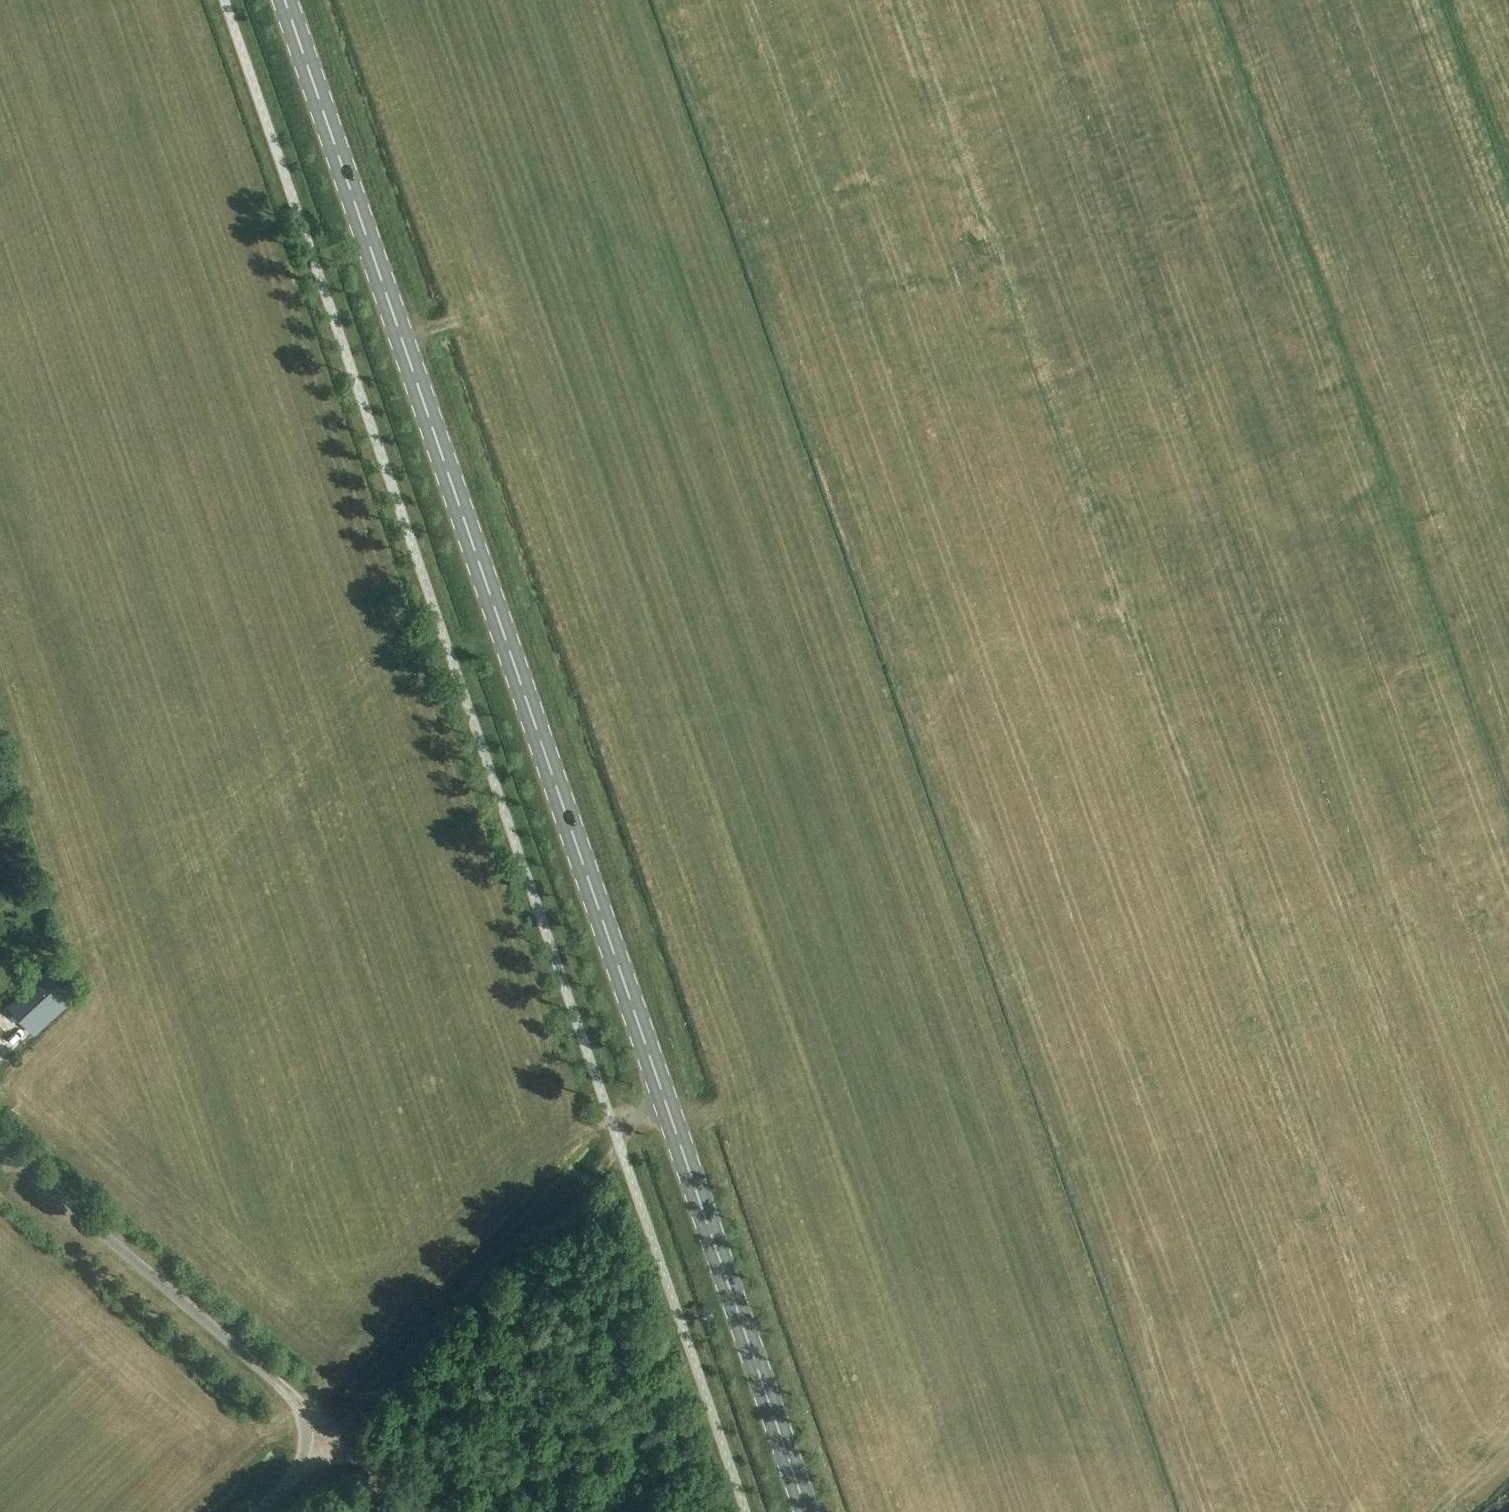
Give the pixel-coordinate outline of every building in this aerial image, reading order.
[(47,970),(8,1006),(35,1035),(74,998),(47,970)]
